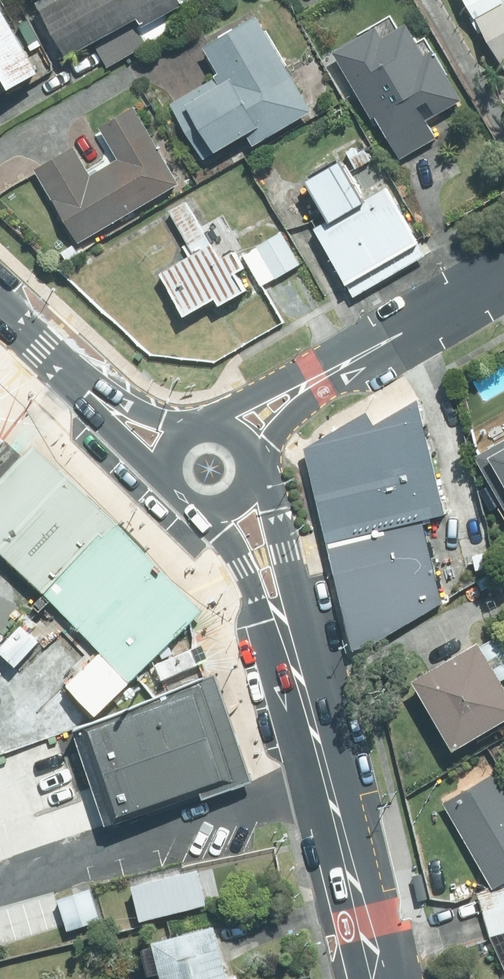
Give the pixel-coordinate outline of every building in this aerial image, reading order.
[(3,0),(0,2),(0,99),(44,75),(3,0)] [(72,59),(97,45),(109,66),(145,45),(134,25),(144,19),(149,28),(190,5),(187,0),(50,0),(42,4),(72,59)] [(503,71),(503,0),(467,0),(503,71)] [(338,53),(376,120),(379,118),(393,142),(394,141),(403,157),(437,137),(429,122),(465,101),(437,50),(429,55),(411,24),(400,30),(392,15),(359,34),(362,39),(338,53)] [(316,112),(261,18),(208,49),(223,76),(173,104),(205,160),(249,135),(256,147),(316,112)] [(80,245),(182,185),(137,108),(102,129),(121,161),(93,178),(76,148),(37,171),(80,245)] [(369,172),(365,165),(367,164),(357,146),(348,152),(356,166),(354,168),(351,170),(346,161),(342,164),(338,158),(304,178),(329,222),(316,229),(348,284),(419,243),(388,188),(368,200),(356,179),(369,172)] [(269,202),(260,187),(249,192),(258,207),(269,202)] [(194,256),(162,274),(188,318),(219,300),(224,308),(249,294),(239,275),(246,271),(236,253),(222,261),(213,245),(211,246),(185,203),(169,212),(194,256)] [(283,231),(243,254),(262,286),(302,264),(283,231)] [(340,541),(423,515),(451,510),(423,397),(323,455),(340,541)] [(478,452),(503,498),(503,437),(478,452)] [(103,530),(22,456),(0,480),(0,548),(48,591),(103,530)] [(423,515),(340,541),(369,634),(453,608),(423,515)] [(101,713),(194,621),(103,530),(48,591),(105,650),(71,683),(101,713)] [(489,551),(476,553),(479,567),(492,565),(489,551)] [(22,662),(43,639),(25,623),(4,646),(22,662)] [(489,641),(487,638),(420,677),(461,747),(503,722),(503,633),(489,641)] [(158,659),(164,675),(202,659),(196,643),(158,659)] [(203,682),(76,726),(108,819),(119,816),(120,820),(237,779),(203,682)] [(503,909),(503,780),(498,769),(446,800),(494,883),(479,891),(486,914),(503,909)] [(210,902),(201,866),(135,882),(144,918),(269,978),(273,978),(210,902)] [(422,874),(412,876),(419,901),(428,899),(422,874)] [(62,896),(73,925),(106,914),(96,885),(62,896)] [(486,914),(491,934),(503,961),(503,909),(486,914)] [(222,921),(162,936),(164,941),(151,944),(158,970),(170,967),(173,978),(237,978),(222,921)]
